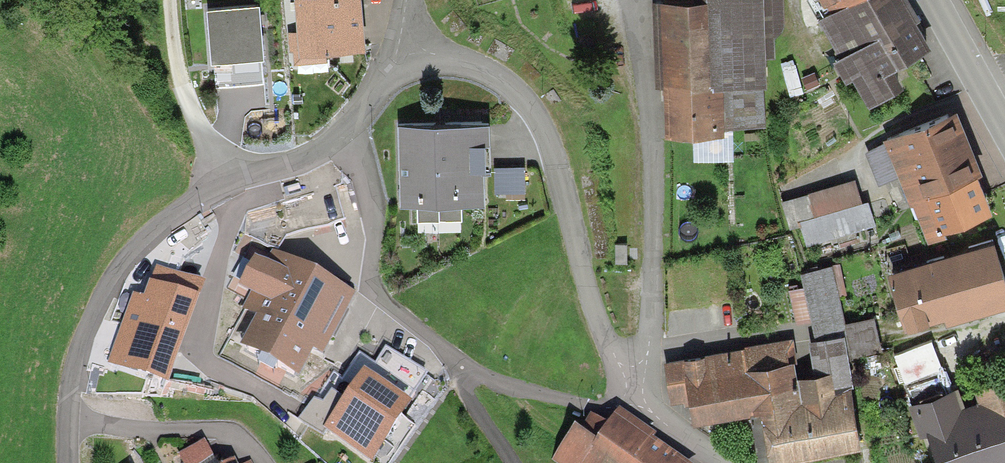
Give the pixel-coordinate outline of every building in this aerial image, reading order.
[(260,0),(235,0),(207,3),(212,55),(214,55),(217,85),(261,80),(258,49),(264,49),(261,17),(260,0)] [(297,29),(287,30),(289,49),(292,49),(294,62),(327,59),(325,47),(365,43),(361,0),(294,0),(297,29)] [(709,0),(650,0),(653,76),(664,75),(664,89),(666,127),(714,124),(709,0)] [(714,124),(766,122),(763,50),(777,49),(776,31),(783,19),(782,0),(709,0),(714,124)] [(933,41),(919,17),(923,15),(914,0),(847,0),(831,9),(818,17),(840,54),(834,58),(847,80),(854,75),(870,102),(905,81),(894,64),(933,41)] [(831,9),(847,0),(826,0),(831,9)] [(983,171),(957,105),(883,136),(886,144),(900,178),(910,204),(915,202),(929,239),(946,232),(943,226),(992,207),(981,180),(978,173),(983,171)] [(397,120),(399,201),(418,200),(418,218),(463,216),(463,201),(485,200),(484,163),(491,163),(490,117),(397,120)] [(900,178),(886,144),(867,152),(880,186),(900,178)] [(524,164),(494,164),(495,192),(524,192),(524,164)] [(856,177),(782,199),(790,226),(803,222),(808,242),(874,223),(867,200),(862,201),(856,177)] [(890,267),(907,324),(936,315),(944,313),(946,319),(1004,302),(1004,273),(994,235),(890,267)] [(241,308),(256,315),(240,348),(300,378),(314,349),(324,355),(355,292),(274,252),(269,262),(253,254),(238,285),(250,291),(241,308)] [(811,318),(814,336),(845,331),(846,339),(848,339),(844,320),(831,264),(800,270),(803,284),(811,318)] [(129,303),(105,363),(187,394),(224,298),(201,289),(197,300),(148,281),(138,307),(129,303)] [(795,321),(811,318),(803,284),(789,288),(795,321)] [(875,313),(844,320),(848,339),(851,351),(881,346),(875,313)] [(794,337),(664,358),(671,399),(689,396),(692,420),(741,413),(745,441),(765,461),(771,459),(807,452),(837,446),(861,442),(846,339),(845,331),(814,336),(809,337),(814,369),(797,372),(795,359),(797,359),(794,337)] [(426,378),(386,350),(375,366),(360,356),(343,380),(335,375),(305,419),(369,462),(426,378)] [(910,400),(953,386),(945,364),(903,379),(910,400)] [(971,388),(976,401),(963,406),(955,385),(953,386),(910,400),(908,402),(919,434),(926,431),(938,462),(1004,462),(1004,376),(971,388)] [(618,407),(606,424),(597,439),(581,429),(576,425),(553,457),(562,462),(689,462),(653,438),(656,433),(618,407)] [(591,414),(581,429),(597,439),(606,424),(591,414)]
